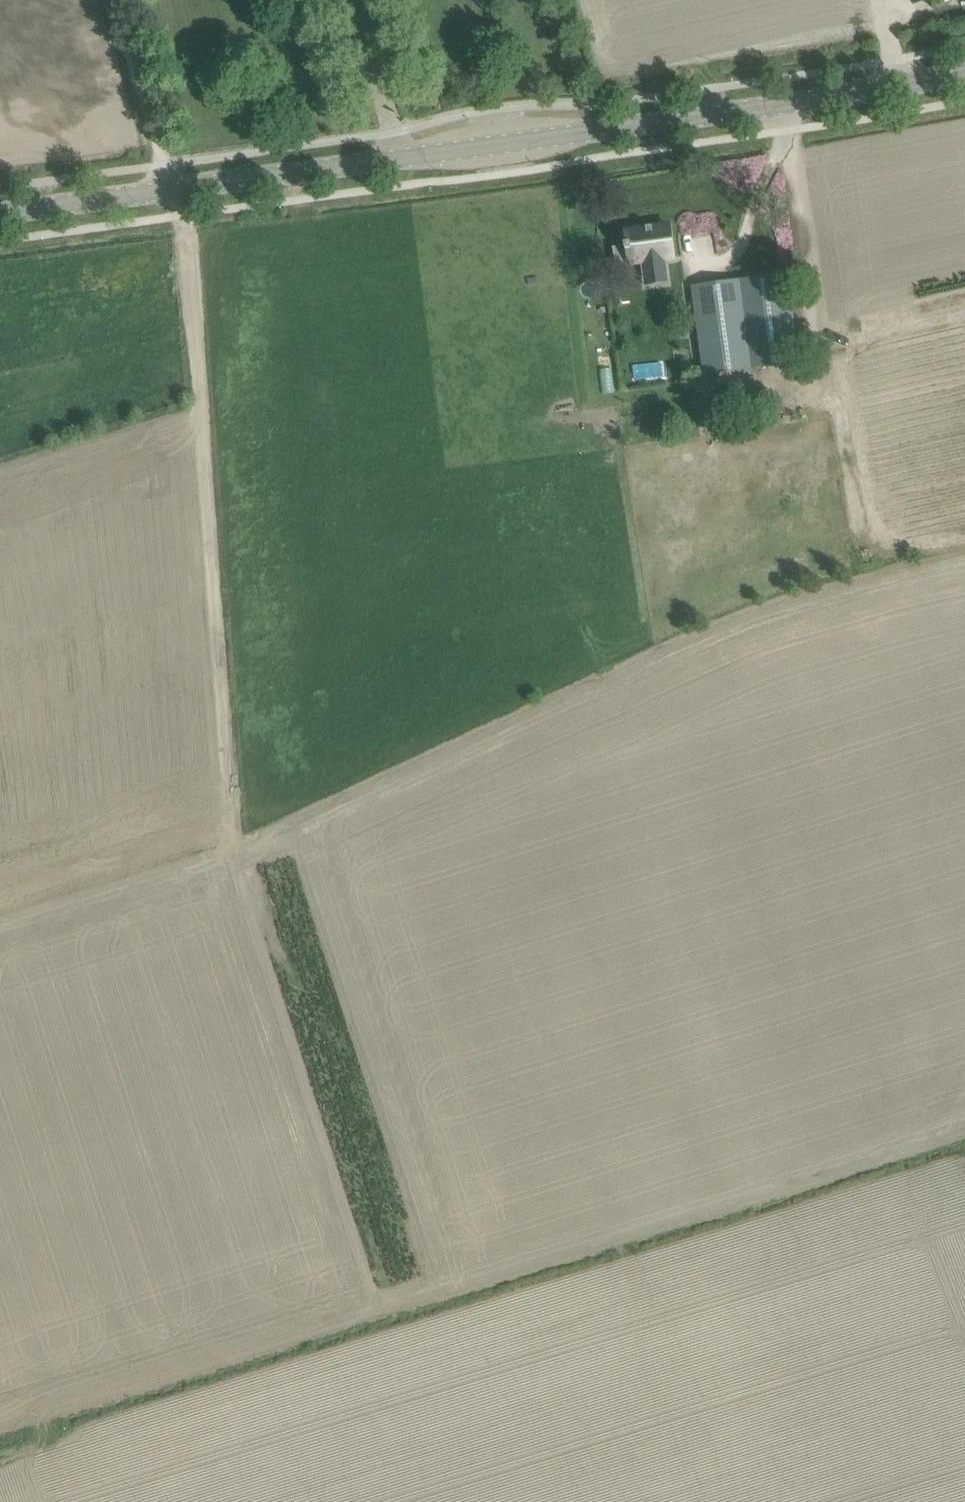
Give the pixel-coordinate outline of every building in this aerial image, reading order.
[(644,271),(665,268),(664,257),(673,256),(669,225),(653,227),(653,226),(646,227),(646,228),(640,229),(639,228),(630,229),(630,230),(625,230),(627,242),(625,243),(625,245),(613,246),(613,248),(616,264),(643,260),(644,271)] [(693,286),(695,306),(705,374),(799,361),(787,273),(693,286)]
